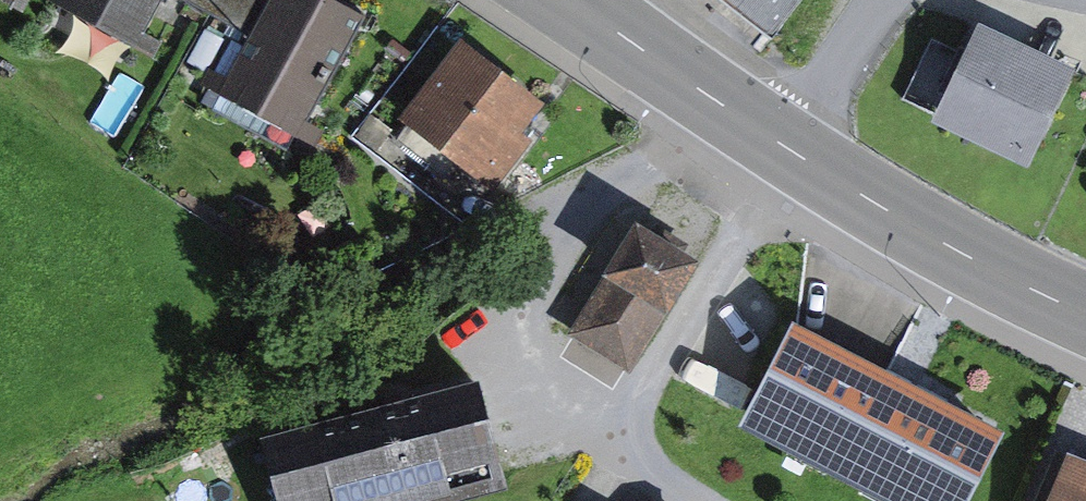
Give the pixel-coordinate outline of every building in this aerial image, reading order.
[(156,42),(179,0),(79,0),(156,42)] [(287,0),(208,0),(269,33),(287,0)] [(383,14),(358,0),(287,0),(269,33),(237,91),(317,135),(383,14)] [(764,24),(785,0),(737,0),(764,24)] [(1028,164),(1072,69),(979,26),(935,121),(1028,164)] [(572,95),(479,30),(421,112),(514,178),(572,95)] [(724,249),(648,205),(575,330),(651,374),(724,249)] [(830,324),(774,430),(910,500),(940,500),(944,492),(962,500),(996,500),(1033,430),(830,324)] [(516,368),(284,427),(303,500),(441,500),(544,475),(516,368)] [(1083,442),(1062,500),(1085,500),(1085,443),(1083,442)]
